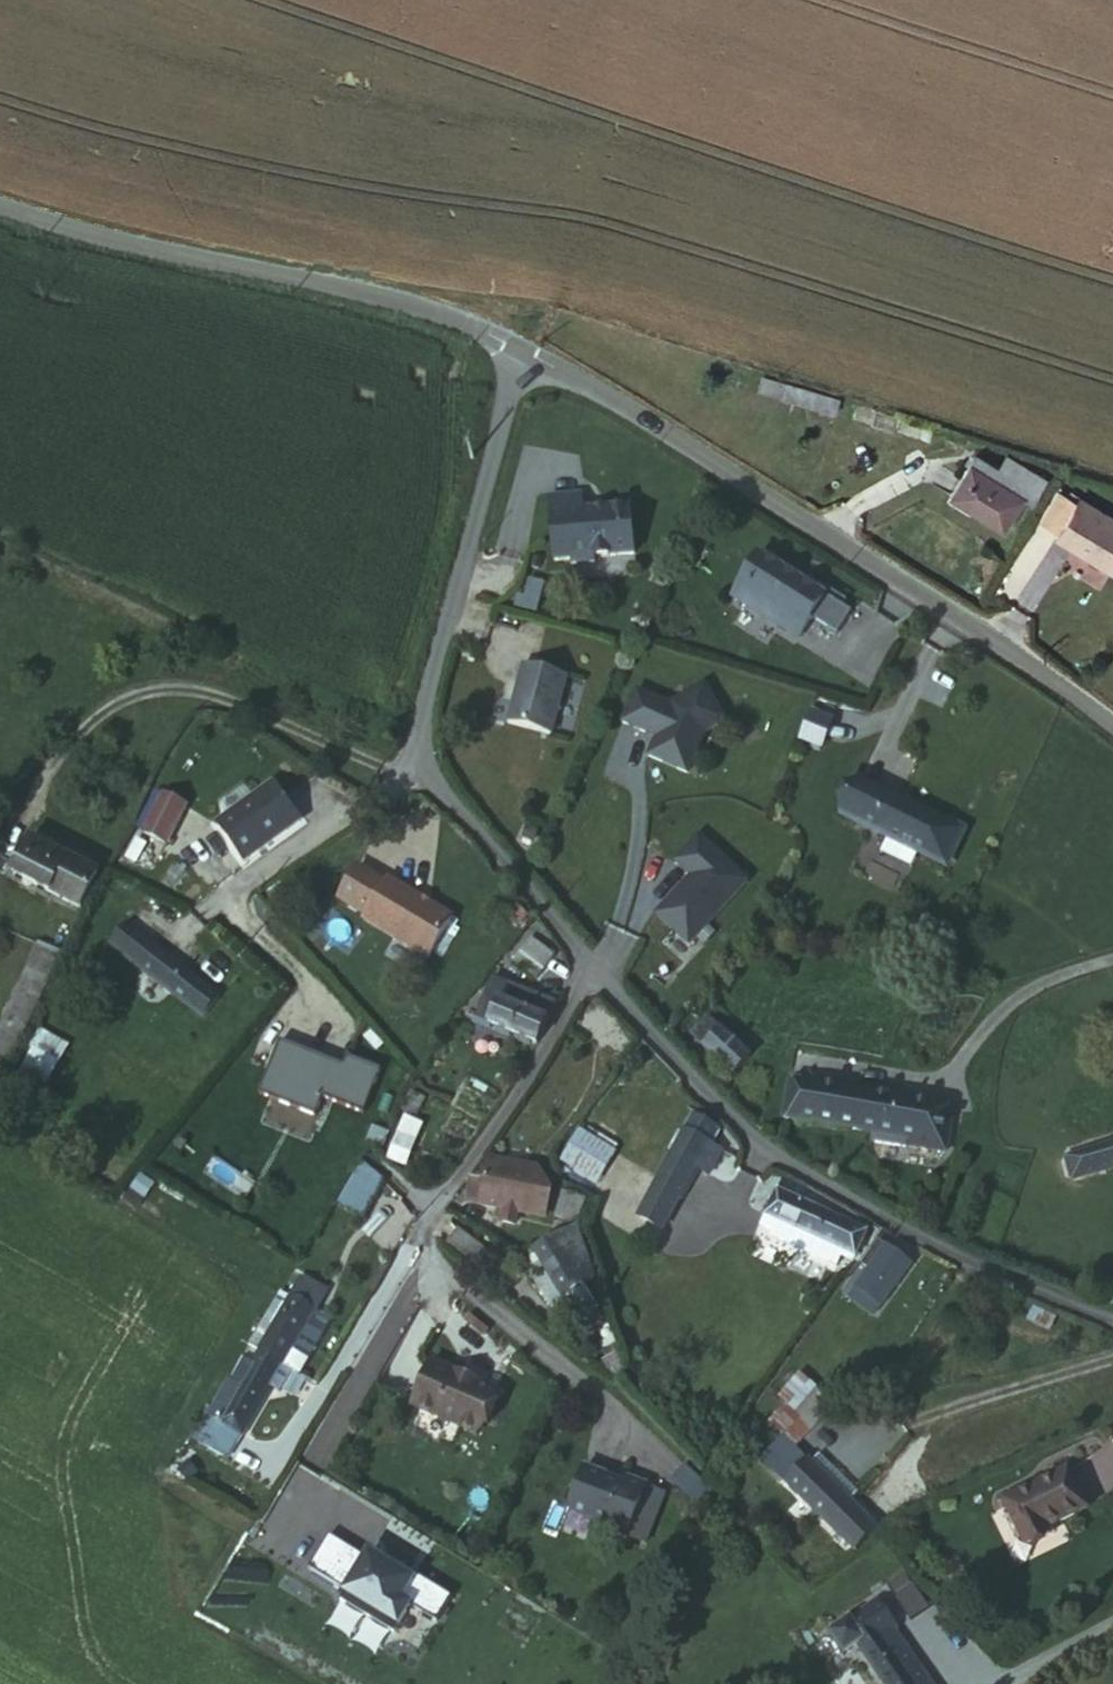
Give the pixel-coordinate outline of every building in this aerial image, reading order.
[(773,392),(779,370),(762,365),(755,386),(773,392)] [(840,390),(779,370),(773,392),(832,410),(840,390)] [(977,449),(972,458),(1024,494),(1020,500),(1030,505),(1047,479),(1006,453),(999,463),(977,449)] [(1024,494),(972,458),(950,490),(1005,529),(1020,500),(1024,494)] [(1057,534),(1112,566),(1112,508),(1083,491),(1080,496),(1059,484),(1040,516),(1061,528),(1057,534)] [(550,502),(556,564),(572,563),(573,567),(596,565),(596,561),(635,558),(630,512),(607,513),(608,516),(594,517),(594,514),(583,515),(582,500),(550,502)] [(1032,610),(1071,550),(1035,527),(996,587),(1032,610)] [(852,610),(753,552),(725,600),(824,658),(852,610)] [(527,664),(511,722),(555,733),(570,676),(527,664)] [(221,816),(252,854),(305,810),(274,772),(221,816)] [(874,774),(855,812),(959,863),(978,824),(874,774)] [(191,807),(164,795),(149,826),(175,838),(191,807)] [(28,823),(20,837),(11,856),(78,891),(95,858),(28,823)] [(388,878),(362,860),(343,887),(369,905),(365,911),(425,952),(452,912),(392,872),(388,878)] [(240,1009),(179,961),(129,924),(110,952),(223,1036),(240,1009)] [(544,942),(519,926),(503,951),(527,968),(544,942)] [(58,945),(29,930),(4,977),(33,993),(58,945)] [(456,1011),(527,1037),(544,991),(483,972),(456,1011)] [(756,1061),(713,1021),(698,1035),(741,1078),(756,1061)] [(37,1028),(17,1077),(47,1089),(67,1040),(37,1028)] [(274,1038),(261,1069),(287,1080),(300,1049),(274,1038)] [(261,1069),(253,1088),(307,1112),(315,1094),(356,1112),(374,1070),(341,1056),(337,1065),(300,1049),(287,1080),(261,1069)] [(949,1100),(796,1081),(791,1116),(944,1138),(949,1100)] [(689,1114),(671,1151),(695,1164),(704,1167),(723,1130),(689,1114)] [(386,1158),(405,1166),(421,1123),(402,1116),(386,1158)] [(577,1128),(558,1161),(596,1184),(616,1151),(577,1128)] [(1063,1152),(1067,1174),(1112,1162),(1112,1140),(1063,1152)] [(695,1164),(671,1151),(638,1212),(663,1225),(695,1164)] [(521,1161),(480,1154),(477,1179),(466,1177),(462,1198),(500,1205),(498,1217),(512,1219),(513,1206),(541,1213),(545,1190),(528,1186),(530,1173),(520,1172),(521,1161)] [(340,1194),(363,1208),(384,1174),(363,1156),(340,1194)] [(870,1231),(775,1188),(763,1214),(855,1256),(870,1231)] [(561,1220),(526,1241),(559,1288),(580,1272),(560,1241),(569,1234),(561,1220)] [(444,1240),(473,1266),(485,1253),(456,1227),(444,1240)] [(910,1265),(889,1251),(851,1301),(875,1315),(910,1265)] [(292,1292),(252,1363),(278,1376),(318,1306),(292,1292)] [(429,1359),(408,1402),(471,1434),(492,1390),(429,1359)] [(287,1361),(278,1376),(296,1385),(304,1369),(287,1361)] [(278,1376),(252,1363),(221,1419),(245,1434),(278,1376)] [(818,1371),(789,1399),(821,1422),(843,1398),(818,1371)] [(821,1422),(789,1399),(775,1414),(789,1433),(767,1456),(787,1477),(816,1452),(805,1440),(821,1422)] [(238,1446),(245,1434),(221,1419),(216,1416),(209,1428),(203,1425),(189,1449),(225,1470),(238,1446)] [(787,1477),(856,1551),(859,1555),(887,1530),(816,1452),(787,1477)] [(1076,1462),(1010,1495),(1032,1540),(1060,1528),(1055,1519),(1097,1501),(1076,1462)] [(669,1482),(696,1508),(711,1493),(684,1466),(669,1482)] [(622,1539),(640,1486),(622,1479),(620,1485),(579,1470),(566,1508),(569,1514),(605,1528),(603,1532),(622,1539)] [(438,1621),(452,1597),(331,1530),(308,1572),(403,1625),(413,1607),(438,1621)] [(879,1584),(833,1617),(836,1620),(883,1589),(879,1584)] [(850,1641),(856,1636),(889,1683),(938,1683),(894,1616),(900,1612),(883,1589),(836,1620),(850,1641)] [(836,1620),(833,1617),(827,1621),(844,1645),(850,1641),(836,1620)]
